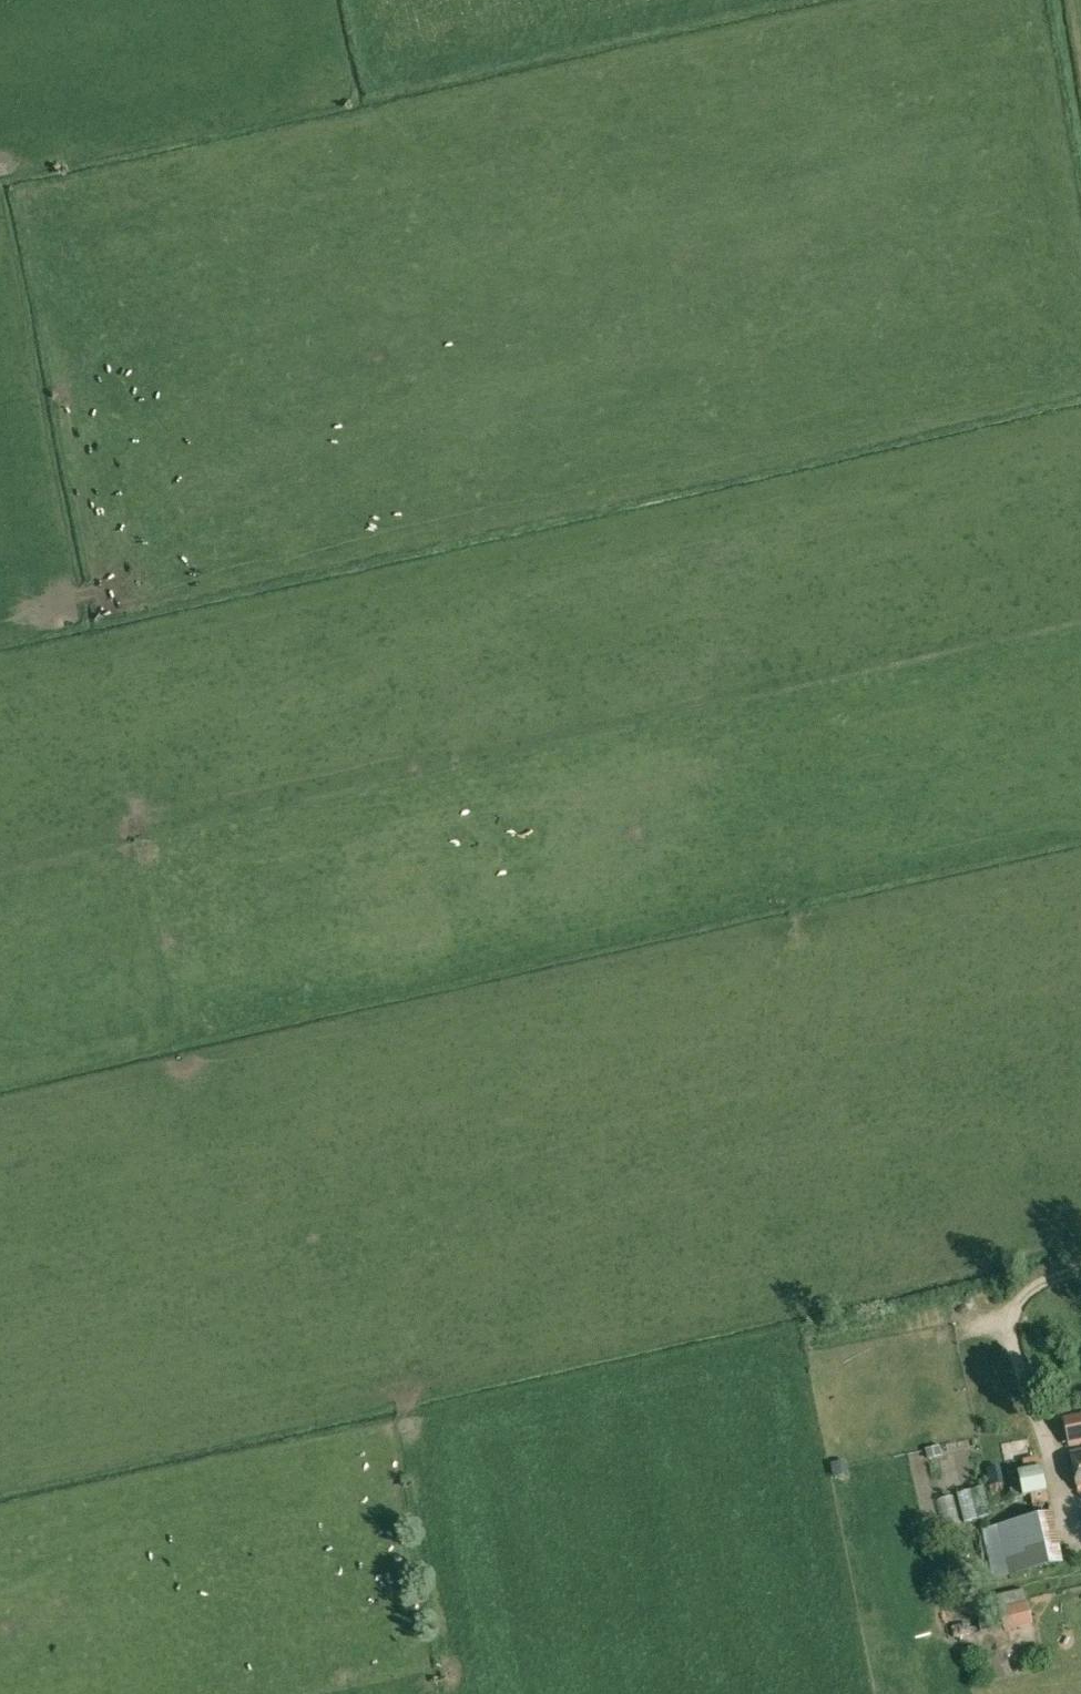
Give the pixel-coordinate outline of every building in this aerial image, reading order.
[(1062,1419),(1068,1449),(1080,1446),(1080,1415),(1062,1419)] [(928,1459),(941,1456),(939,1446),(926,1449),(928,1459)] [(948,1480),(975,1476),(971,1446),(944,1449),(948,1480)] [(1080,1493),(1080,1451),(1070,1453),(1079,1493),(1080,1493)] [(844,1460),(831,1463),(833,1476),(846,1474),(844,1460)] [(1024,1494),(1029,1493),(1032,1505),(1046,1502),(1038,1460),(1024,1462),(1026,1471),(1019,1472),(1024,1494)] [(1045,1545),(1038,1517),(983,1530),(994,1581),(1063,1565),(1058,1542),(1045,1545)] [(1032,1624),(1027,1602),(1001,1609),(1006,1630),(1032,1624)] [(953,1628),(955,1638),(971,1636),(969,1625),(953,1628)]
